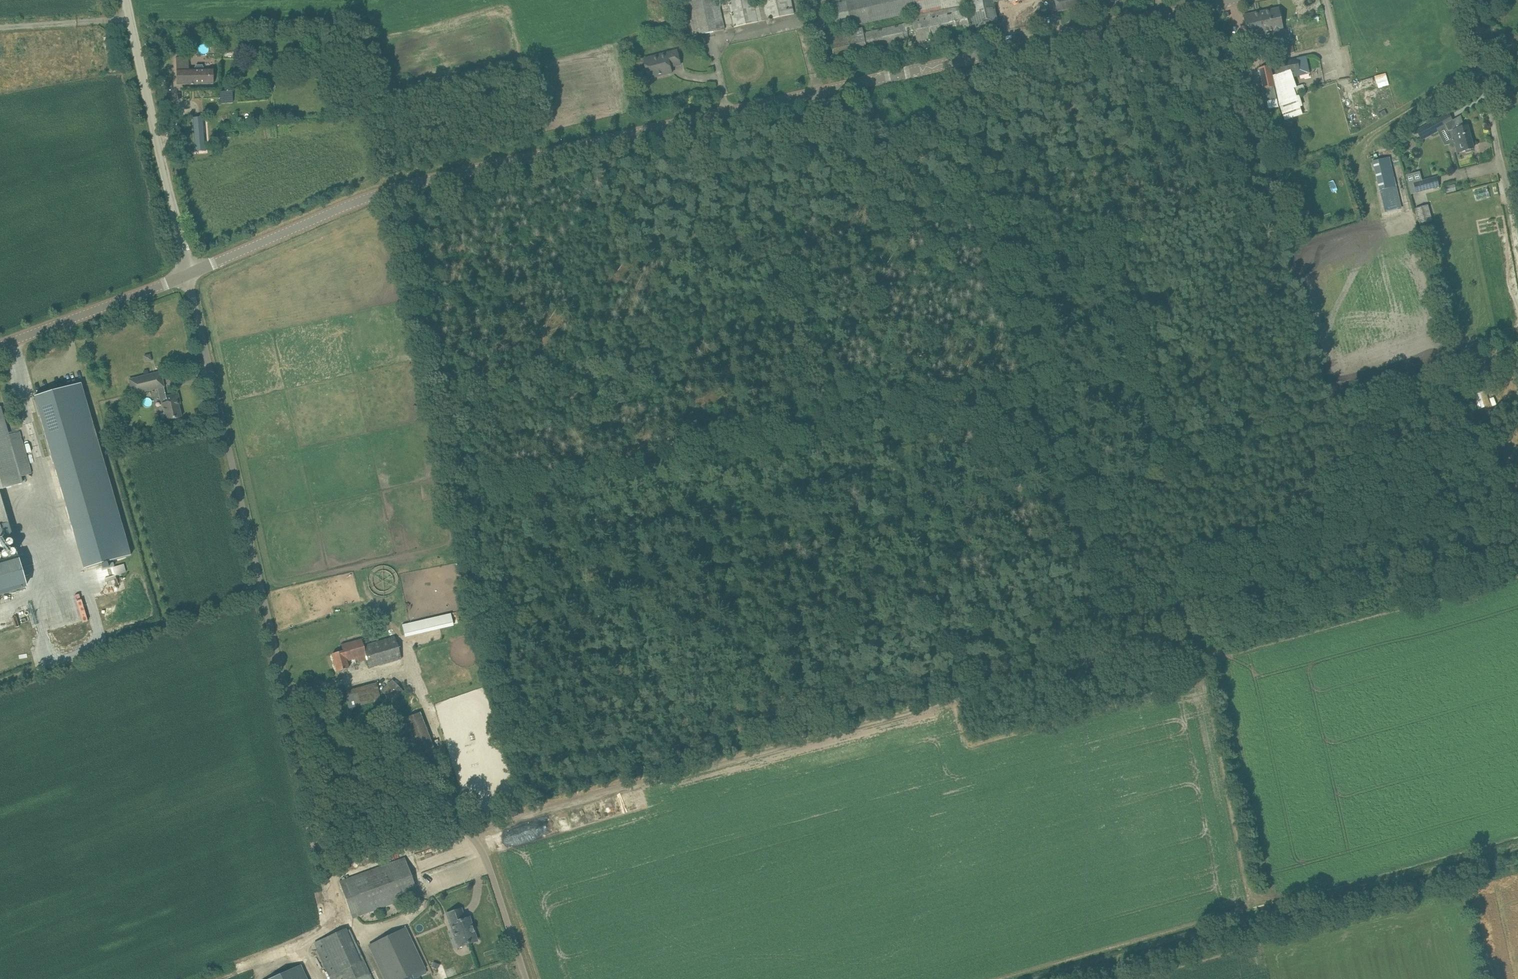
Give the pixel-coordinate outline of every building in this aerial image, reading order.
[(694,36),(725,29),(720,6),(730,5),(729,0),(686,0),(694,36)] [(730,5),(735,27),(759,22),(758,19),(755,4),(754,0),(729,0),(730,5)] [(763,3),(755,4),(758,19),(766,17),(766,20),(794,14),(791,0),(762,0),(763,3)] [(965,5),(964,0),(837,0),(831,1),(837,29),(911,12),(911,16),(965,5)] [(973,30),(998,24),(993,3),(1005,0),(966,0),(973,30)] [(1058,11),(1085,5),(1083,0),(1055,0),(1058,11)] [(1260,12),(1264,33),(1272,32),(1274,39),(1284,37),(1282,30),(1283,29),(1278,8),(1260,12)] [(864,33),(863,28),(829,36),(835,64),(872,56),(871,52),(914,42),(914,45),(912,45),(913,50),(932,45),(930,39),(970,30),(966,11),(864,33)] [(1260,12),(1244,16),(1249,37),(1264,33),(1260,12)] [(1280,46),(1282,55),(1294,52),(1293,44),(1280,46)] [(681,64),(678,55),(677,50),(644,59),(649,79),(672,73),(671,67),(681,64)] [(1276,76),(1281,75),(1287,74),(1288,78),(1293,77),(1309,73),(1305,56),(1285,61),(1283,55),(1272,57),(1275,74),(1276,76)] [(188,69),(188,59),(176,59),(177,85),(213,84),(213,69),(204,69),(202,66),(195,66),(194,69),(188,69)] [(1270,66),(1260,69),(1264,90),(1262,90),(1265,101),(1277,98),(1270,66)] [(1377,84),(1388,80),(1386,73),(1375,77),(1377,84)] [(1285,120),(1303,114),(1294,88),(1297,87),(1293,77),(1288,78),(1287,74),(1281,75),(1276,76),(1275,74),(1273,74),(1279,102),(1285,120)] [(221,103),(233,102),(232,91),(220,92),(221,103)] [(1449,113),(1426,126),(1430,135),(1439,130),(1450,126),(1457,152),(1462,150),(1462,151),(1473,148),(1467,126),(1464,127),(1461,116),(1453,120),(1449,113)] [(195,151),(205,150),(203,117),(193,118),(195,151)] [(1286,130),(1290,143),(1297,141),(1294,129),(1286,130)] [(1271,144),(1267,131),(1260,134),(1264,146),(1271,144)] [(1398,200),(1395,187),(1396,187),(1389,157),(1372,162),(1379,191),(1385,189),(1388,203),(1398,200)] [(1435,172),(1432,160),(1426,161),(1429,174),(1435,172)] [(1436,177),(1414,183),(1416,192),(1422,190),(1422,191),(1439,186),(1436,177)] [(1432,221),(1427,205),(1415,209),(1420,225),(1432,221)] [(1479,348),(1478,342),(1477,342),(1475,342),(1456,348),(1458,355),(1479,348)] [(1477,376),(1475,369),(1465,372),(1467,379),(1477,376)] [(160,372),(129,380),(132,394),(164,387),(160,372)] [(81,383),(34,397),(73,530),(119,517),(81,383)] [(1473,389),(1478,409),(1490,405),(1484,386),(1473,389)] [(178,393),(160,398),(166,420),(181,417),(178,401),(179,400),(178,393)] [(23,483),(21,476),(32,473),(20,432),(7,435),(0,411),(0,490),(23,483)] [(15,547),(0,496),(0,551),(15,547)] [(0,561),(0,595),(27,587),(17,556),(0,561)] [(404,637),(453,626),(450,613),(401,624),(404,637)] [(395,636),(394,636),(392,629),(377,634),(379,641),(363,646),(361,639),(341,645),(343,651),(332,654),(337,671),(348,668),(346,661),(357,658),(358,662),(367,659),(370,668),(401,659),(395,636)] [(448,662),(435,667),(441,679),(453,674),(448,662)] [(423,681),(435,676),(432,669),(420,673),(423,681)] [(392,703),(404,691),(392,680),(381,692),(392,703)] [(377,684),(337,694),(338,698),(346,696),(349,707),(381,699),(377,684)] [(485,712),(490,711),(486,693),(480,694),(485,712)] [(432,743),(420,712),(402,719),(414,750),(432,743)] [(339,882),(342,891),(352,918),(394,903),(396,909),(403,906),(400,900),(418,894),(405,858),(339,882)] [(447,914),(450,923),(458,947),(477,941),(469,917),(464,919),(461,909),(447,914)] [(419,977),(427,973),(406,927),(369,944),(385,978),(420,978),(419,977)] [(369,973),(366,974),(360,961),(361,961),(346,929),(314,943),(331,978),(371,978),(369,973)] [(270,978),(307,978),(300,965),(270,978)]
